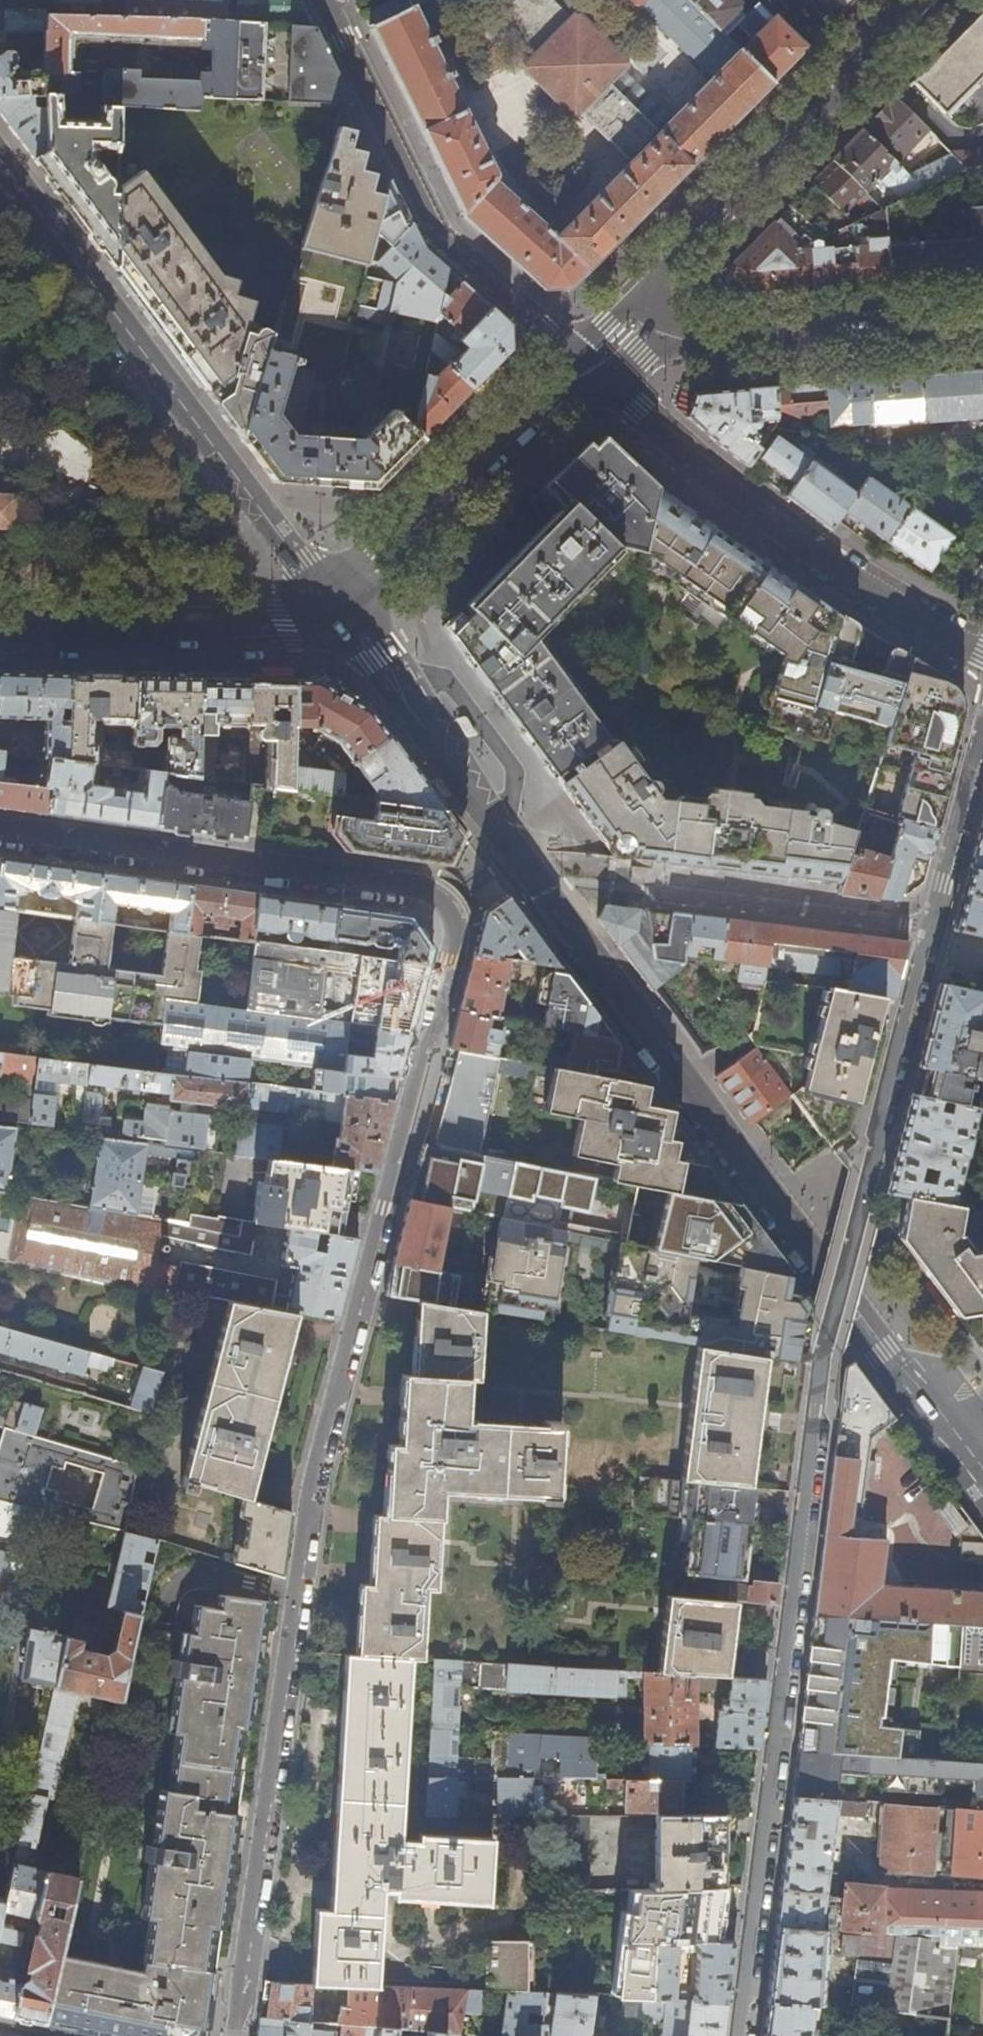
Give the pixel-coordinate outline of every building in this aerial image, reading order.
[(227,0),(43,0),(43,11),(43,15),(226,21),(227,0)] [(301,0),(238,0),(237,21),(312,24),(301,0)] [(372,12),(373,14),(367,16),(372,26),(412,7),(425,0),(397,0),(372,12)] [(687,0),(623,0),(632,8),(638,8),(710,78),(658,132),(608,83),(626,65),(625,61),(577,14),(573,14),(569,17),(551,0),(514,0),(508,5),(533,54),(522,65),(522,68),(523,68),(571,117),(575,116),(579,112),(629,161),(554,237),(492,182),(495,180),(496,177),(412,7),(372,26),(369,27),(375,39),(442,173),(464,217),(502,252),(544,289),(570,288),(772,83),(724,37),(687,0)] [(734,0),(687,0),(724,37),(747,13),(736,2),(734,0)] [(844,10),(854,0),(833,0),(844,10)] [(807,48),(773,17),(771,20),(756,5),(747,13),(724,37),(772,83),(791,64),(807,48)] [(2,30),(43,30),(43,15),(43,11),(0,11),(0,30),(2,30)] [(982,74),(982,11),(955,40),(912,83),(944,113),(946,112),(950,115),(979,86),(975,82),(982,74)] [(45,96),(45,150),(33,160),(59,195),(72,212),(114,267),(116,266),(117,187),(112,187),(112,184),(112,182),(112,180),(110,179),(107,178),(96,165),(92,162),(94,151),(114,150),(114,153),(118,154),(119,105),(198,109),(202,97),(232,99),(236,21),(226,21),(43,15),(43,30),(42,71),(42,96),(45,96)] [(337,74),(312,24),(237,21),(236,21),(232,99),(352,104),(337,74)] [(2,30),(0,30),(0,98),(42,96),(42,71),(17,72),(11,65),(13,61),(13,58),(13,57),(11,54),(9,52),(1,52),(2,30)] [(45,96),(42,96),(0,98),(0,115),(10,129),(33,160),(45,150),(45,96)] [(927,130),(896,99),(864,131),(895,163),(927,130)] [(371,257),(385,197),(385,196),(364,153),(342,108),(301,239),(371,259),(371,257)] [(909,176),(895,163),(864,131),(813,184),(843,213),(856,200),(871,215),(879,212),(887,208),(923,191),(909,176)] [(950,154),(952,156),(967,171),(975,167),(976,169),(982,166),(982,151),(950,154)] [(923,191),(967,171),(952,156),(909,176),(923,191)] [(218,275),(140,170),(117,187),(116,266),(114,267),(148,314),(198,382),(205,391),(231,374),(247,322),(246,321),(252,302),(233,295),(236,280),(218,275)] [(374,260),(411,223),(397,193),(390,179),(385,197),(371,257),(374,260)] [(825,237),(791,205),(778,219),(800,240),(808,231),(817,240),(825,237)] [(969,207),(971,241),(889,247),(891,278),(949,274),(982,271),(982,206),(969,207)] [(891,278),(889,247),(887,208),(879,212),(882,239),(864,240),(864,246),(854,247),(855,281),(887,278),(891,278)] [(799,249),(817,240),(808,231),(800,240),(778,219),(731,267),(742,289),(799,285),(805,285),(799,249)] [(419,238),(411,223),(374,260),(393,278),(424,248),(423,248),(419,238)] [(854,247),(854,223),(825,237),(817,240),(799,249),(805,285),(814,284),(824,283),(855,281),(854,247)] [(443,292),(448,270),(438,261),(424,248),(393,278),(390,281),(381,278),(374,306),(398,312),(437,321),(438,318),(443,294),(443,292)] [(393,278),(374,260),(371,257),(371,259),(367,274),(381,278),(390,281),(393,278)] [(447,297),(461,282),(448,270),(443,292),(447,297)] [(496,313),(461,282),(447,297),(443,292),(443,294),(438,318),(440,321),(443,318),(455,329),(449,335),(458,344),(459,342),(467,349),(462,354),(453,346),(451,348),(435,332),(431,348),(447,364),(472,388),(500,360),(510,350),(509,325),(496,313)] [(395,323),(398,312),(374,306),(361,304),(358,315),(395,323)] [(239,437),(267,348),(270,337),(247,322),(231,374),(205,391),(210,398),(239,437)] [(421,440),(413,433),(391,411),(362,439),(291,434),(276,412),(291,364),(295,365),(295,363),(300,364),(302,358),(267,348),(239,437),(252,453),(273,482),(373,489),(410,451),(421,440)] [(472,388),(447,364),(435,376),(433,375),(434,369),(427,367),(413,433),(421,440),(452,408),(472,388)] [(968,372),(919,376),(923,423),(982,418),(982,371),(968,372)] [(923,423),(919,376),(891,378),(867,380),(871,424),(871,427),(923,423)] [(871,424),(867,380),(846,382),(825,383),(828,417),(829,427),(871,424)] [(828,417),(825,383),(808,384),(773,387),(774,419),(774,420),(828,417)] [(774,419),(773,387),(750,389),(694,393),(686,417),(718,447),(746,467),(758,448),(750,441),(754,436),(750,433),(749,431),(749,429),(750,428),(751,427),(753,427),(755,426),(756,424),(756,420),(774,419)] [(810,462),(825,442),(824,442),(802,435),(792,448),(775,435),(758,457),(777,471),(795,484),(810,462)] [(532,639),(620,549),(642,554),(657,487),(656,486),(626,458),(616,454),(602,450),(586,451),(578,452),(549,481),(571,505),(557,520),(467,610),(472,615),(449,635),(497,700),(554,776),(566,766),(569,769),(576,764),(573,760),(602,738),(532,639)] [(844,510),(854,497),(810,462),(795,484),(786,497),(808,514),(830,530),(836,521),(844,510)] [(912,509),(867,478),(854,497),(844,510),(852,516),(875,531),(889,541),(912,509)] [(688,510),(657,487),(642,554),(655,556),(654,562),(657,567),(672,577),(679,582),(696,593),(705,599),(721,610),(717,617),(729,625),(742,635),(769,655),(780,663),(772,691),(767,689),(767,691),(761,709),(765,711),(763,727),(782,732),(781,739),(801,744),(803,737),(806,738),(814,705),(839,618),(813,599),(688,510)] [(953,537),(912,509),(889,541),(901,550),(930,570),(953,537)] [(654,562),(655,556),(642,554),(641,560),(654,562)] [(672,577),(657,567),(653,572),(668,583),(672,577)] [(696,593),(679,582),(675,588),(691,600),(696,593)] [(721,610),(705,599),(700,606),(716,618),(717,617),(721,610)] [(888,727),(910,657),(873,637),(839,618),(814,705),(829,710),(831,701),(834,693),(875,704),(874,707),(870,722),(888,727)] [(769,655),(742,635),(738,640),(765,660),(769,655)] [(957,727),(961,712),(949,679),(923,664),(910,657),(888,727),(864,808),(938,829),(959,751),(953,741),(957,727)] [(70,674),(32,673),(0,672),(0,717),(46,719),(45,757),(65,760),(70,674)] [(133,726),(135,676),(96,675),(70,674),(65,760),(95,764),(96,748),(91,748),(92,717),(100,717),(100,722),(102,722),(102,726),(133,726)] [(198,734),(199,677),(160,676),(135,676),(133,726),(132,755),(131,769),(132,769),(139,770),(140,770),(144,770),(144,747),(154,747),(158,742),(159,728),(178,728),(178,737),(170,737),(166,741),(166,773),(172,774),(197,777),(198,734)] [(246,730),(247,678),(225,678),(205,677),(199,677),(198,734),(212,734),(213,729),(246,730)] [(293,732),(295,679),(255,678),(247,678),(246,730),(245,784),(258,785),(258,740),(266,740),(265,786),(293,790),(293,737),(293,732)] [(378,723),(369,710),(316,680),(306,680),(295,679),(293,732),(301,732),(301,726),(310,726),(321,732),(310,752),(293,737),(293,790),(345,797),(346,785),(349,765),(388,736),(378,723)] [(761,709),(767,691),(764,690),(761,690),(757,692),(755,693),(754,696),(753,699),(753,701),(754,703),(756,706),(758,708),(761,709)] [(844,705),(846,699),(874,707),(875,704),(834,693),(831,701),(844,705)] [(821,742),(829,710),(814,705),(806,738),(821,742)] [(397,748),(388,736),(349,765),(346,785),(360,770),(368,781),(365,784),(368,788),(372,786),(377,794),(375,801),(378,801),(443,810),(412,768),(397,748)] [(813,881),(841,884),(857,830),(860,820),(841,817),(842,809),(837,800),(823,798),(817,805),(789,801),(788,808),(754,804),(749,796),(750,792),(701,785),(700,792),(694,797),(674,795),(667,799),(653,797),(626,761),(616,746),(610,738),(603,738),(602,745),(576,764),(569,769),(556,779),(578,809),(603,843),(608,840),(614,849),(609,851),(608,853),(606,855),(606,857),(606,859),(606,861),(607,863),(609,864),(612,865),(614,865),(616,864),(617,863),(619,861),(620,858),(620,853),(630,854),(630,859),(699,867),(813,881)] [(576,764),(602,745),(603,738),(602,738),(573,760),(576,764)] [(632,756),(622,742),(616,746),(626,761),(632,756)] [(96,785),(99,764),(98,764),(95,764),(65,760),(45,757),(37,756),(36,762),(46,763),(44,783),(34,782),(33,787),(51,789),(49,803),(48,814),(99,821),(155,829),(162,773),(144,770),(140,770),(137,791),(96,785)] [(242,841),(247,803),(213,799),(214,791),(202,790),(201,797),(179,794),(177,795),(172,789),(170,788),(172,774),(166,773),(162,773),(155,829),(193,834),(242,841)] [(48,814),(49,803),(51,789),(33,787),(34,782),(32,782),(33,779),(12,777),(12,780),(3,779),(2,784),(0,783),(0,807),(48,814)] [(788,808),(789,801),(749,796),(754,804),(788,808)] [(450,820),(443,810),(378,801),(374,821),(339,816),(337,833),(349,851),(401,858),(448,865),(462,836),(450,820)] [(931,857),(938,829),(864,808),(860,820),(857,830),(894,842),(877,899),(898,901),(906,873),(912,851),(931,857)] [(981,821),(969,868),(982,871),(982,815),(981,821)] [(877,899),(894,842),(857,830),(841,884),(838,894),(849,895),(877,899)] [(614,849),(608,840),(603,843),(609,851),(614,849)] [(102,872),(51,865),(0,858),(0,907),(13,909),(16,894),(32,890),(32,888),(37,889),(37,891),(39,895),(42,896),(46,897),(50,897),(53,897),(55,896),(56,894),(57,892),(62,893),(62,895),(77,902),(76,918),(94,920),(102,872)] [(969,868),(964,889),(953,931),(982,936),(982,871),(969,868)] [(183,932),(191,885),(150,879),(102,872),(94,920),(111,922),(113,902),(136,905),(138,910),(140,911),(142,911),(145,912),(148,910),(149,907),(169,910),(166,930),(183,932)] [(253,929),(259,894),(252,893),(191,885),(183,932),(199,934),(201,935),(203,914),(216,915),(214,925),(227,927),(228,917),(241,919),(238,940),(250,942),(252,942),(253,929)] [(329,952),(336,905),(298,899),(259,894),(253,929),(275,932),(286,932),(286,938),(287,941),(290,943),(291,943),(294,944),(297,943),(299,941),(300,939),(301,934),(310,938),(323,940),(321,951),(329,952)] [(538,938),(506,895),(483,912),(472,954),(501,958),(502,953),(508,953),(517,948),(527,962),(537,963),(559,967),(548,952),(543,952),(545,948),(538,938)] [(421,933),(410,915),(390,913),(336,905),(329,952),(340,954),(342,943),(364,946),(369,944),(372,947),(385,949),(388,947),(396,948),(394,961),(428,966),(432,949),(421,933)] [(682,954),(690,915),(667,912),(646,910),(648,954),(632,932),(639,909),(606,905),(597,918),(651,990),(656,987),(679,971),(682,954)] [(11,925),(13,909),(0,907),(0,978),(60,985),(88,988),(163,998),(194,1002),(199,969),(194,968),(199,934),(183,932),(166,930),(160,973),(105,966),(111,922),(94,920),(76,918),(73,917),(67,961),(7,954),(11,925)] [(721,959),(726,920),(707,917),(690,915),(682,954),(721,959)] [(838,976),(841,953),(854,955),(848,992),(883,998),(893,1000),(908,943),(847,935),(726,920),(721,959),(721,960),(838,976)] [(428,966),(394,961),(340,954),(329,952),(321,951),(252,942),(250,942),(242,1009),(335,1022),(336,1016),(341,1017),(347,965),(394,973),(393,982),(422,986),(428,966)] [(507,991),(509,984),(504,983),(507,965),(517,967),(514,985),(529,988),(532,989),(537,963),(527,962),(501,958),(472,954),(468,968),(457,1011),(505,1020),(506,1010),(499,1009),(503,990),(507,991)] [(593,1013),(559,967),(537,963),(532,989),(529,988),(529,992),(568,1000),(562,1030),(571,1032),(613,1039),(593,1013)] [(15,993),(14,1002),(46,1007),(46,1012),(106,1021),(107,1014),(160,1021),(163,998),(88,988),(85,1012),(58,1008),(60,985),(0,978),(0,992),(15,993)] [(878,1019),(883,998),(848,992),(764,978),(752,1030),(746,1034),(749,1038),(756,1046),(811,1055),(802,1087),(799,1086),(790,1093),(800,1107),(816,1127),(829,1145),(849,1134),(878,1019)] [(943,983),(940,983),(924,1043),(918,1067),(928,1069),(922,1097),(940,1100),(952,1103),(966,1106),(968,1096),(971,1096),(972,1090),(970,1089),(972,1081),(982,1084),(982,992),(943,983)] [(85,1012),(88,988),(60,985),(58,1008),(85,1012)] [(562,1030),(568,1000),(529,992),(523,1023),(562,1030)] [(371,1058),(374,1028),(335,1022),(242,1009),(194,1002),(163,998),(160,1021),(157,1046),(184,1049),(248,1057),(312,1065),(342,1070),(344,1055),(371,1058)] [(497,1056),(501,1032),(488,1029),(489,1024),(504,1027),(505,1020),(457,1011),(452,1029),(447,1047),(458,1049),(497,1056)] [(344,1055),(342,1070),(399,1077),(400,1072),(408,1042),(410,1033),(374,1028),(371,1058),(344,1055)] [(637,1071),(613,1039),(571,1032),(567,1069),(639,1082),(646,1084),(637,1071)] [(802,1087),(811,1055),(756,1046),(754,1048),(715,1076),(723,1087),(751,1124),(790,1093),(799,1086),(802,1087)] [(248,1057),(184,1049),(181,1075),(245,1082),(248,1057)] [(497,1056),(458,1049),(454,1066),(450,1079),(433,1145),(478,1154),(498,1056),(497,1056)] [(38,1058),(0,1053),(0,1120),(30,1124),(38,1058)] [(85,1083),(87,1063),(38,1058),(30,1124),(50,1126),(53,1098),(57,1096),(58,1090),(55,1087),(52,1084),(46,1084),(46,1078),(55,1079),(75,1081),(70,1115),(74,1115),(73,1129),(80,1130),(84,1091),(85,1083)] [(167,1106),(170,1073),(87,1063),(85,1083),(161,1092),(160,1105),(167,1106)] [(342,1070),(312,1065),(309,1090),(341,1094),(352,1095),(393,1101),(394,1097),(399,1077),(342,1070)] [(661,1122),(664,1107),(635,1102),(639,1082),(567,1069),(556,1067),(547,1112),(581,1119),(571,1169),(609,1175),(609,1179),(665,1189),(735,1203),(689,1141),(658,1136),(661,1122)] [(288,1112),(338,1121),(341,1094),(309,1090),(245,1082),(181,1075),(170,1073),(167,1106),(164,1139),(163,1145),(198,1149),(209,1150),(212,1125),(206,1125),(207,1112),(187,1110),(188,1100),(245,1106),(288,1112)] [(55,1087),(55,1079),(46,1078),(46,1084),(52,1084),(55,1087)] [(98,1118),(100,1098),(97,1093),(84,1091),(80,1130),(108,1133),(109,1131),(107,1130),(108,1119),(98,1118)] [(352,1095),(341,1094),(338,1121),(336,1136),(333,1135),(330,1158),(307,1155),(306,1162),(350,1168),(374,1172),(383,1137),(393,1101),(352,1095)] [(940,1100),(922,1097),(911,1094),(904,1122),(886,1192),(952,1205),(977,1108),(966,1106),(952,1103),(949,1114),(937,1112),(940,1100)] [(164,1139),(167,1106),(160,1105),(143,1103),(141,1122),(122,1120),(120,1134),(164,1139)] [(274,1158),(278,1124),(234,1120),(231,1153),(268,1157),(274,1158)] [(15,1127),(0,1125),(0,1192),(3,1193),(15,1127)] [(133,1214),(145,1142),(100,1137),(89,1207),(133,1214)] [(413,1182),(408,1199),(470,1211),(499,1217),(564,1229),(586,1233),(587,1225),(567,1222),(570,1208),(586,1211),(593,1176),(478,1154),(433,1145),(423,1143),(413,1182)] [(343,1210),(350,1168),(306,1162),(286,1159),(279,1158),(274,1158),(268,1157),(264,1182),(257,1181),(250,1222),(279,1226),(285,1227),(333,1234),(335,1224),(336,1215),(337,1209),(343,1210)] [(743,1264),(787,1273),(761,1238),(735,1203),(665,1189),(651,1246),(668,1250),(688,1254),(743,1264)] [(21,1195),(3,1193),(0,1192),(0,1261),(8,1263),(8,1262),(21,1195)] [(886,1192),(881,1214),(958,1316),(982,1312),(982,1254),(973,1256),(973,1252),(960,1236),(958,1236),(962,1207),(952,1205),(886,1192)] [(345,1286),(357,1238),(333,1234),(285,1227),(276,1268),(295,1270),(287,1299),(274,1296),(276,1282),(180,1265),(179,1270),(177,1282),(162,1279),(164,1268),(156,1266),(110,1259),(108,1270),(93,1267),(94,1256),(41,1247),(45,1222),(60,1224),(58,1235),(144,1252),(146,1239),(160,1241),(251,1255),(253,1239),(239,1236),(241,1220),(211,1215),(188,1212),(186,1223),(133,1214),(89,1207),(21,1195),(8,1262),(175,1298),(176,1291),(228,1300),(284,1310),(296,1312),(336,1319),(345,1286)] [(400,1230),(392,1262),(459,1274),(464,1245),(441,1240),(446,1221),(458,1223),(457,1225),(467,1227),(470,1211),(408,1199),(400,1230)] [(617,1231),(587,1225),(586,1233),(618,1240),(622,1241),(629,1207),(623,1206),(617,1231)] [(564,1229),(499,1217),(489,1280),(553,1292),(564,1229)] [(156,1266),(160,1241),(146,1239),(144,1252),(58,1235),(60,1224),(45,1222),(41,1247),(94,1256),(93,1267),(108,1270),(110,1259),(156,1266)] [(658,1311),(668,1250),(651,1246),(622,1241),(618,1240),(608,1302),(658,1311)] [(786,1280),(787,1273),(743,1264),(733,1318),(678,1308),(688,1254),(668,1250),(658,1311),(807,1338),(811,1305),(800,1290),(785,1287),(786,1280)] [(392,1262),(384,1294),(418,1299),(454,1305),(459,1274),(392,1262)] [(179,1270),(164,1268),(162,1279),(177,1282),(179,1270)] [(479,1355),(481,1309),(454,1305),(418,1299),(413,1373),(403,1373),(398,1444),(390,1443),(385,1513),(375,1513),(371,1583),(361,1582),(356,1655),(410,1658),(421,1658),(426,1587),(436,1587),(442,1489),(539,1497),(538,1502),(554,1503),(560,1422),(544,1421),(544,1426),(464,1421),(467,1386),(468,1379),(477,1379),(479,1355)] [(293,1323),(296,1312),(284,1310),(228,1300),(181,1486),(189,1489),(192,1481),(236,1495),(236,1496),(242,1498),(247,1499),(250,1488),(253,1476),(290,1333),(293,1323)] [(698,1346),(766,1357),(804,1363),(806,1348),(807,1338),(658,1311),(608,1302),(603,1330),(698,1346)] [(109,1358),(37,1338),(1,1328),(0,1327),(0,1352),(83,1376),(86,1365),(105,1370),(109,1358)] [(757,1423),(766,1357),(698,1346),(690,1407),(681,1482),(693,1483),(748,1488),(749,1488),(757,1423)] [(0,1361),(0,1370),(71,1391),(73,1383),(0,1361)] [(149,1413),(163,1373),(144,1368),(130,1408),(149,1413)] [(22,1403),(12,1400),(8,1414),(0,1412),(0,1424),(15,1429),(22,1403)] [(32,1434),(40,1408),(22,1403),(15,1429),(32,1434)] [(15,1429),(0,1424),(0,1503),(50,1515),(125,1533),(128,1533),(141,1466),(32,1434),(15,1429)] [(750,1505),(751,1488),(749,1488),(748,1488),(693,1483),(690,1517),(748,1522),(750,1505)] [(290,1513),(247,1499),(242,1498),(239,1517),(246,1518),(248,1522),(243,1546),(235,1545),(232,1561),(271,1572),(281,1575),(283,1566),(284,1552),(290,1513)] [(43,1542),(50,1515),(0,1503),(0,1533),(43,1542)] [(745,1547),(748,1522),(690,1517),(684,1572),(740,1577),(745,1547)] [(145,1589),(157,1540),(128,1533),(125,1533),(115,1571),(114,1575),(107,1606),(120,1608),(139,1612),(140,1612),(142,1600),(133,1598),(135,1587),(145,1589)] [(64,1565),(48,1561),(0,1551),(0,1585),(59,1596),(64,1565)] [(775,1604),(777,1583),(753,1581),(752,1586),(731,1585),(729,1599),(734,1600),(775,1604)] [(732,1620),(734,1600),(729,1599),(667,1594),(658,1673),(725,1677),(728,1656),(732,1620)] [(239,1799),(231,1798),(247,1685),(255,1686),(258,1659),(259,1656),(251,1655),(251,1649),(254,1628),(263,1629),(266,1601),(223,1595),(222,1603),(206,1600),(206,1607),(192,1605),(188,1634),(180,1633),(176,1660),(170,1660),(167,1677),(173,1677),(170,1706),(178,1707),(174,1735),(166,1792),(159,1791),(154,1820),(169,1823),(164,1849),(150,1847),(139,1846),(137,1862),(148,1864),(144,1892),(152,1893),(148,1916),(142,1959),(143,1960),(142,1970),(61,1953),(44,2024),(100,2035),(206,2035),(208,2022),(211,1998),(197,1996),(198,1990),(201,1968),(206,1969),(214,1912),(223,1913),(231,1856),(222,1854),(223,1847),(226,1826),(235,1828),(239,1799)] [(22,1984),(13,2018),(37,2023),(44,2024),(61,1953),(79,1878),(27,1867),(31,1847),(35,1848),(47,1797),(54,1799),(76,1693),(120,1703),(123,1692),(122,1691),(130,1653),(129,1653),(139,1612),(120,1608),(111,1647),(104,1654),(80,1649),(82,1640),(64,1636),(53,1687),(5,1903),(3,1910),(40,1919),(37,1935),(34,1935),(27,1968),(32,1969),(31,1979),(22,1984)] [(890,1660),(961,1666),(963,1622),(815,1613),(810,1656),(808,1666),(798,1750),(868,1755),(920,1758),(922,1730),(881,1727),(881,1718),(884,1718),(890,1660)] [(963,1622),(961,1666),(960,1669),(982,1671),(982,1624),(963,1622)] [(17,1680),(53,1687),(64,1636),(50,1633),(51,1627),(39,1625),(37,1631),(27,1629),(17,1680)] [(261,1643),(263,1629),(254,1628),(251,1649),(251,1655),(259,1656),(261,1643)] [(400,1842),(410,1658),(356,1655),(346,1654),(345,1670),(349,1670),(349,1690),(344,1691),(342,1724),(341,1763),(345,1763),(344,1784),(339,1784),(337,1814),(342,1814),(341,1834),(336,1834),(333,1877),(338,1877),(336,1896),(332,1896),(331,1911),(317,1910),(315,1947),(319,1947),(319,1956),(318,1967),(313,1968),(312,1984),(378,1987),(383,1891),(396,1892),(396,1899),(418,1901),(418,1896),(438,1897),(438,1902),(490,1905),(494,1841),(420,1836),(419,1843),(400,1842)] [(624,1697),(625,1678),(633,1678),(633,1671),(434,1659),(427,1779),(455,1779),(497,1779),(551,1778),(599,1778),(600,1715),(479,1708),(477,1760),(456,1759),(461,1671),(478,1672),(478,1688),(505,1689),(505,1691),(624,1697)] [(761,1711),(765,1679),(725,1677),(658,1673),(643,1672),(642,1745),(694,1746),(694,1688),(727,1689),(727,1698),(722,1698),(721,1710),(716,1709),(713,1740),(709,1739),(708,1746),(757,1747),(761,1711)] [(239,1799),(255,1686),(247,1685),(231,1798),(239,1799)] [(174,1735),(178,1707),(170,1706),(166,1734),(174,1735)] [(701,1761),(701,1755),(694,1755),(694,1746),(642,1745),(640,1779),(678,1779),(693,1779),(694,1767),(701,1767),(701,1761)] [(867,1773),(868,1755),(798,1750),(793,1783),(792,1795),(837,1798),(838,1784),(837,1784),(839,1771),(867,1773)] [(531,1817),(531,1785),(551,1786),(551,1778),(497,1779),(496,1817),(531,1817)] [(678,1794),(678,1779),(640,1779),(606,1778),(606,1789),(617,1789),(617,1786),(623,1786),(623,1809),(645,1810),(645,1807),(660,1808),(660,1810),(677,1810),(678,1794)] [(454,1817),(455,1779),(427,1779),(425,1817),(454,1817)] [(843,1885),(842,1891),(837,1891),(835,1914),(821,1913),(834,1815),(864,1816),(865,1800),(837,1798),(792,1795),(788,1824),(775,1927),(826,1930),(857,1932),(940,1938),(940,1945),(958,1946),(982,1947),(982,1890),(843,1885)] [(932,1871),(936,1811),(942,1811),(942,1805),(877,1801),(877,1808),(883,1808),(879,1868),(932,1871)] [(952,1805),(951,1812),(956,1812),(952,1873),(982,1875),(982,1807),(952,1805)] [(589,1892),(587,1817),(556,1817),(556,1893),(589,1892)] [(721,1831),(720,1818),(655,1817),(656,1883),(649,1883),(649,1890),(720,1887),(721,1887),(721,1831)] [(164,1849),(169,1823),(154,1820),(150,1847),(164,1849)] [(231,1856),(235,1828),(226,1826),(223,1847),(222,1854),(231,1856)] [(716,1915),(720,1887),(649,1890),(589,1892),(556,1893),(556,1939),(514,1940),(514,1942),(485,1942),(484,1991),(507,1992),(545,1994),(591,1996),(599,1996),(649,1998),(652,1942),(669,1942),(691,1942),(713,1942),(716,1915)] [(148,1916),(152,1893),(144,1892),(141,1915),(148,1916)] [(217,1956),(223,1913),(214,1912),(206,1969),(215,1970),(217,1956)] [(22,1984),(13,1982),(23,1932),(14,1930),(15,1925),(6,1923),(4,1928),(0,1927),(0,2015),(7,2017),(13,2018),(22,1984)] [(821,2003),(826,1930),(775,1927),(768,1980),(766,2000),(810,2002),(821,2003)] [(949,2016),(958,1946),(940,1945),(940,1938),(857,1932),(850,2006),(949,2016)] [(667,1999),(669,1942),(652,1942),(649,1998),(655,1998),(667,1999)] [(729,1972),(733,1942),(713,1942),(691,1942),(692,2000),(726,2001),(729,1972)] [(211,1998),(215,1970),(206,1969),(201,1968),(198,1990),(197,1996),(211,1998)] [(405,2030),(411,1988),(378,1987),(312,1984),(264,1982),(262,1997),(270,1998),(268,2018),(311,2022),(335,2024),(339,2025),(380,2028),(398,2029),(405,2030)] [(482,1991),(411,1988),(405,2030),(408,2030),(444,2033),(443,2035),(458,2035),(463,2011),(479,2013),(482,1991)] [(529,2016),(542,2017),(543,2004),(545,1994),(507,1992),(501,2035),(539,2035),(540,2027),(527,2025),(529,2016)] [(591,1996),(545,1994),(543,2004),(554,2005),(548,2035),(586,2035),(591,1996)] [(655,2016),(655,1998),(649,1998),(599,1996),(597,2013),(655,2016)] [(726,2001),(692,2000),(689,2000),(688,2011),(671,2010),(668,2035),(721,2035),(726,2001)] [(810,2002),(766,2000),(761,2033),(761,2035),(805,2035),(810,2002)] [(311,2022),(268,2018),(259,2018),(257,2030),(283,2033),(283,2035),(309,2035),(311,2022)] [(335,2024),(311,2022),(309,2035),(333,2035),(335,2024)] [(380,2028),(339,2025),(338,2035),(378,2035),(380,2028)] [(398,2029),(380,2028),(378,2035),(397,2035),(398,2029)]
